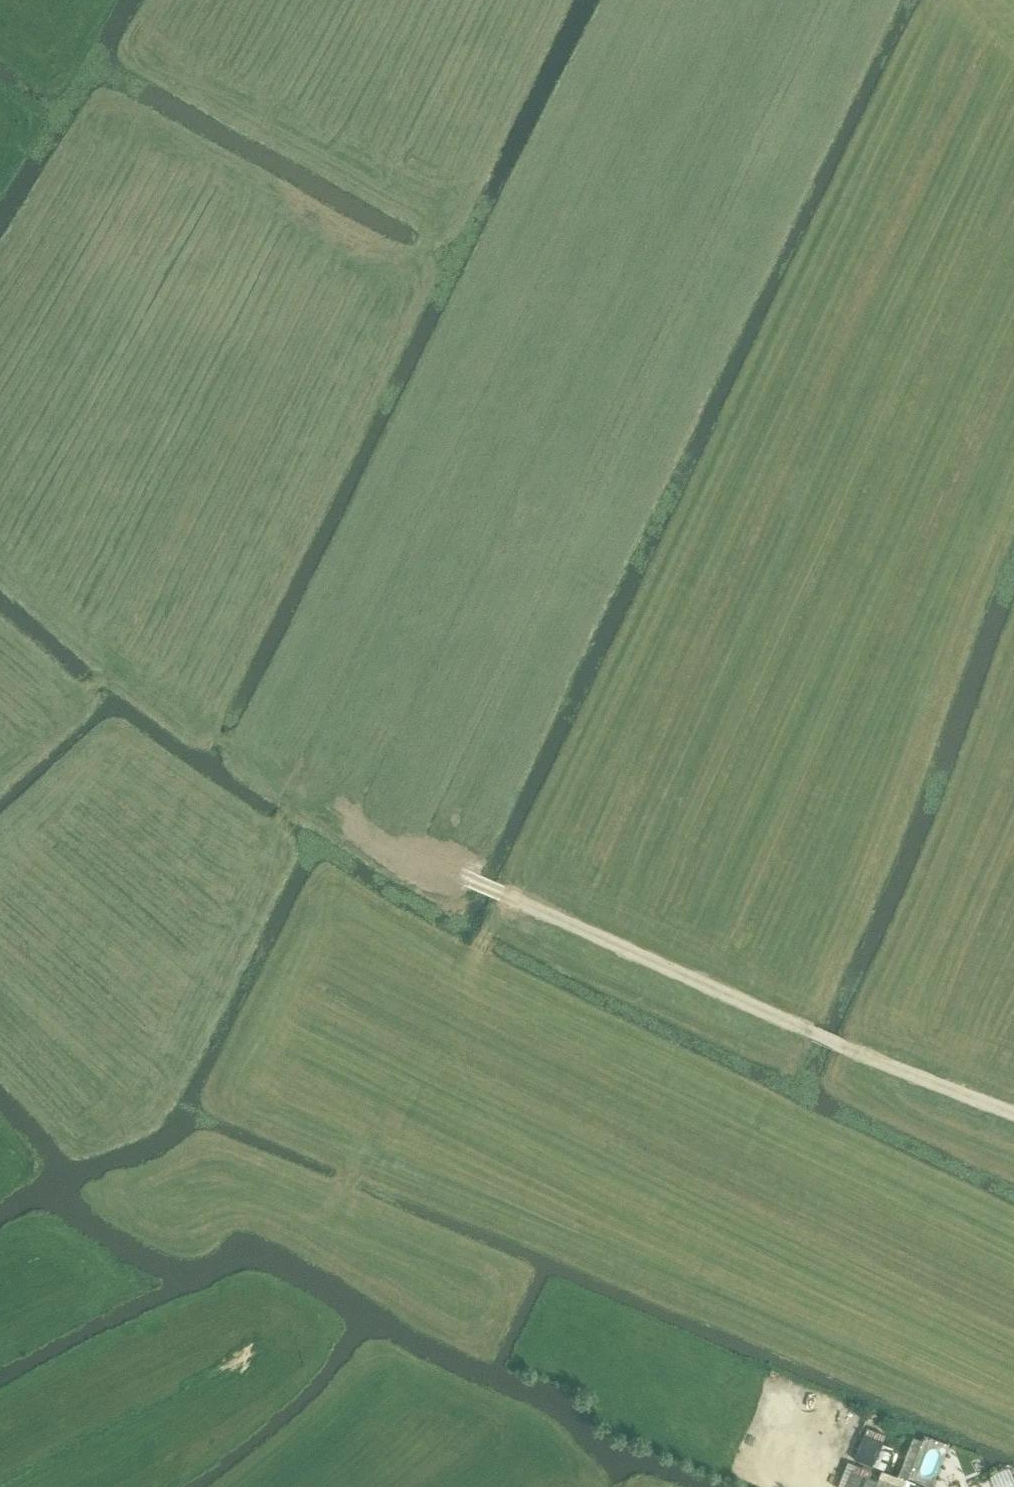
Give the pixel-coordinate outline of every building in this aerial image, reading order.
[(884,1472),(893,1448),(882,1444),(883,1441),(864,1434),(854,1460),(884,1472)] [(877,1482),(871,1479),(874,1472),(856,1465),(847,1486),(875,1486),(877,1482)]
